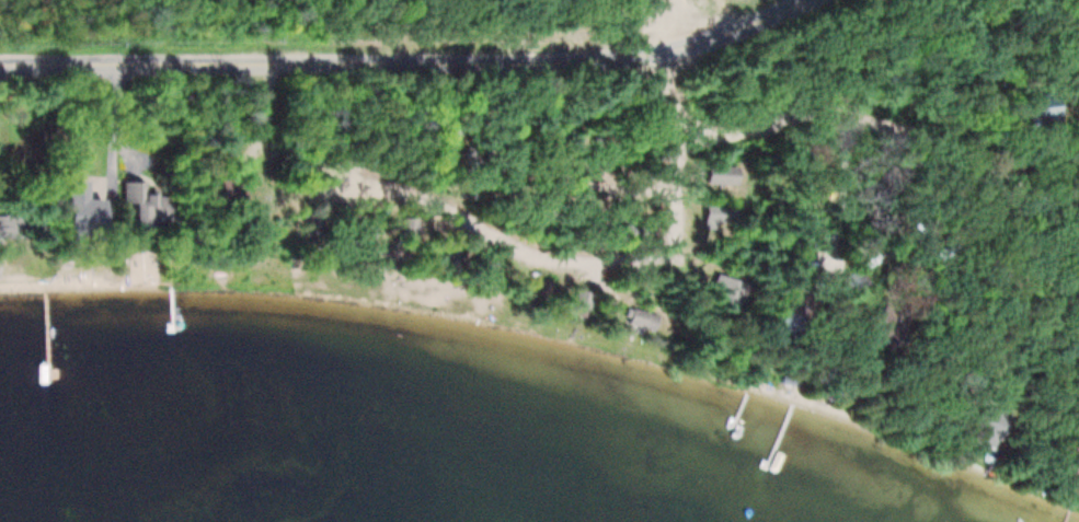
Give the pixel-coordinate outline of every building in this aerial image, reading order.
[(82,180),(82,233),(119,233),(119,199),(102,199),(102,180),(82,180)] [(422,219),(403,219),(403,242),(422,242),(422,219)] [(376,247),(376,223),(353,223),(353,246),(376,247)] [(548,296),(550,283),(537,281),(536,294),(548,296)] [(595,319),(601,295),(578,290),(573,313),(595,319)] [(961,442),(989,448),(995,416),(968,411),(961,442)]
